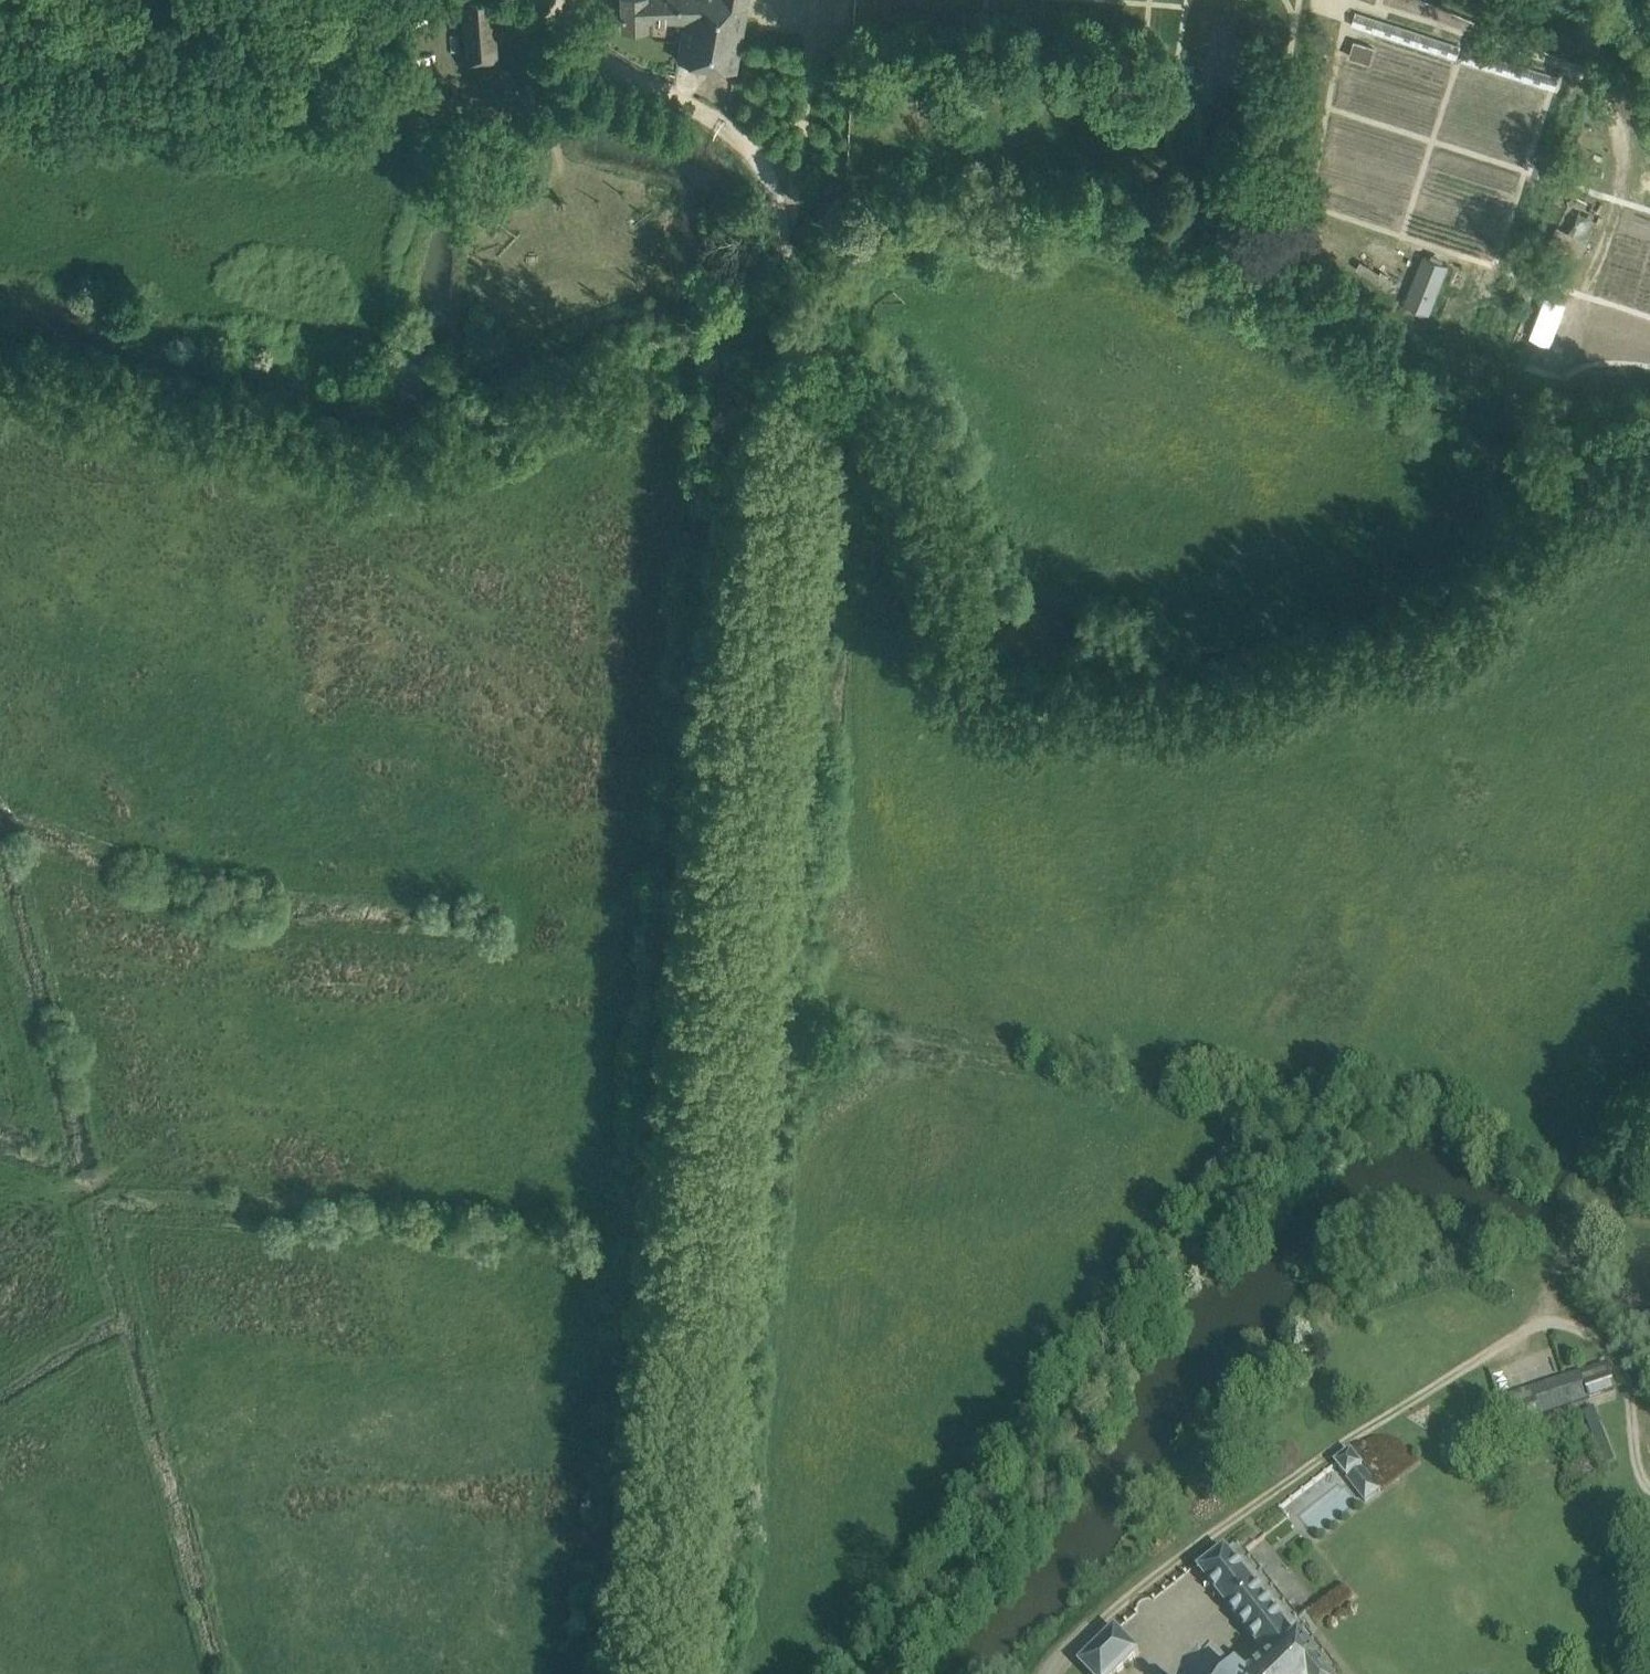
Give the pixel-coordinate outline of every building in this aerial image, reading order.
[(493,0),(462,0),(466,58),(497,56),(493,0)] [(622,28),(647,27),(647,19),(685,19),(682,34),(678,59),(735,69),(747,0),(621,0),(622,28)] [(1374,45),(1354,40),(1349,56),(1370,62),(1374,45)] [(1423,255),(1404,303),(1429,313),(1430,314),(1448,265),(1423,255)] [(1615,1390),(1606,1363),(1546,1383),(1555,1409),(1615,1390)] [(1588,1433),(1596,1464),(1611,1460),(1596,1401),(1566,1408),(1574,1437),(1588,1433)] [(1335,1463),(1347,1478),(1363,1466),(1351,1451),(1335,1463)] [(1302,1643),(1312,1635),(1238,1540),(1226,1549),(1199,1570),(1270,1662),(1256,1673),(1325,1673),(1302,1643)] [(1116,1629),(1116,1628),(1079,1663),(1090,1673),(1117,1673),(1139,1652),(1116,1629)] [(1211,1640),(1180,1673),(1248,1673),(1211,1640)]
